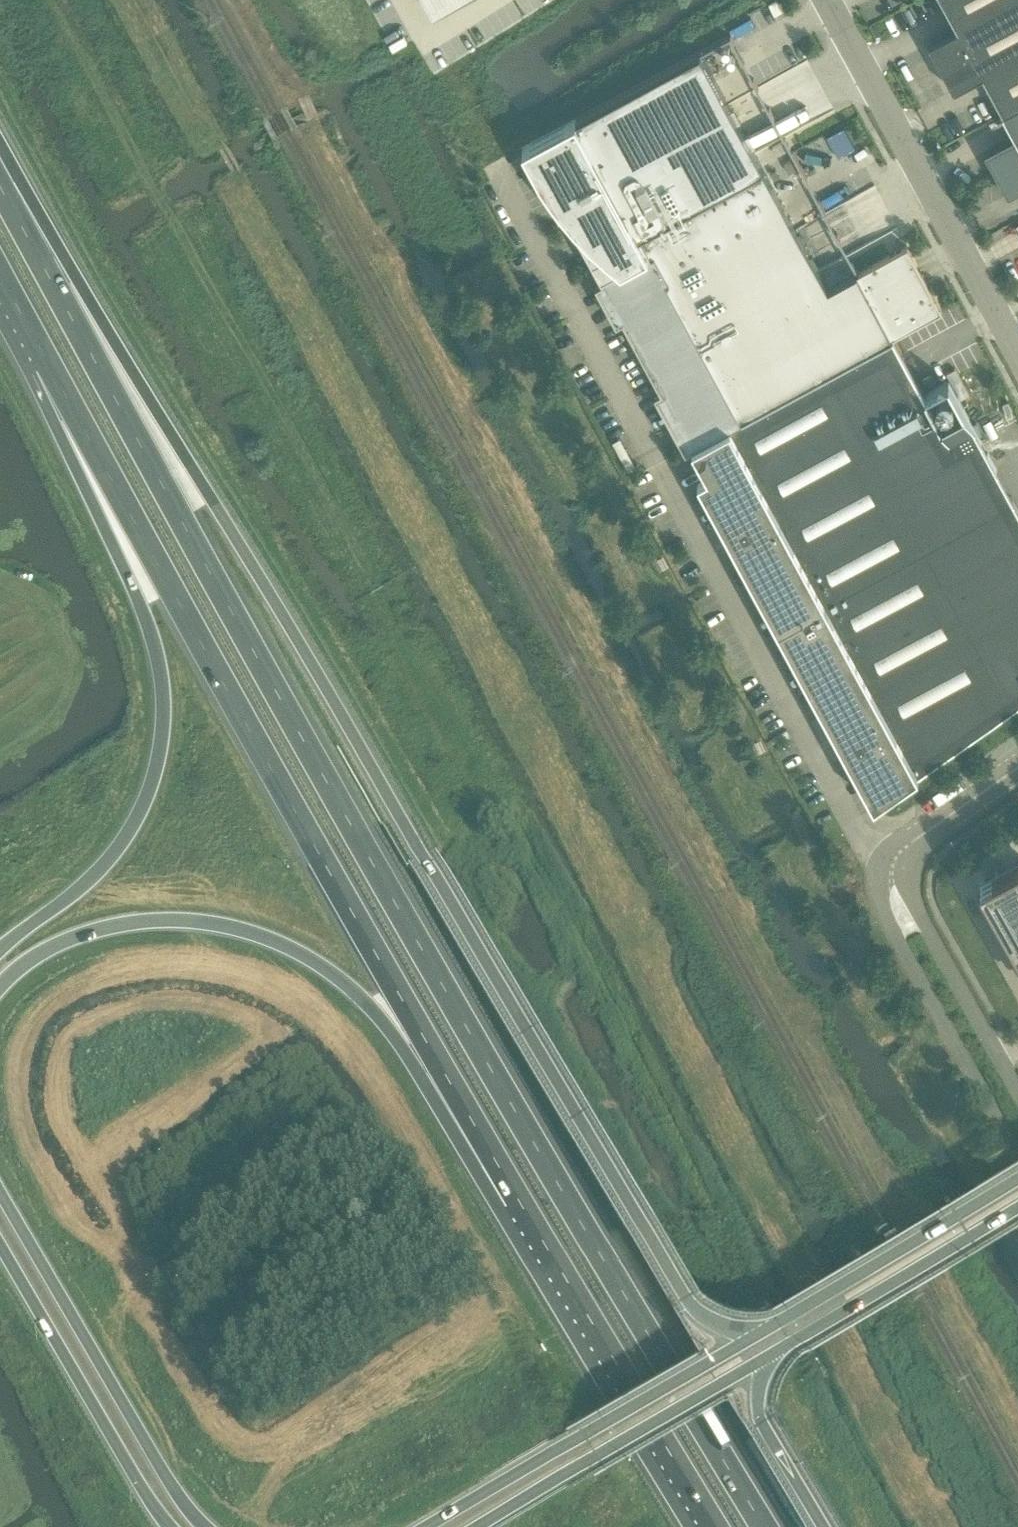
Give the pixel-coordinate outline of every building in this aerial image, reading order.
[(433,12),(452,2),(451,0),(427,0),(433,12)] [(957,28),(929,43),(954,89),(982,74),(1016,138),(989,152),(988,151),(987,152),(1009,193),(1010,192),(1009,191),(1017,186),(1017,0),(942,0),(957,28)] [(617,321),(623,318),(661,388),(654,392),(674,429),(683,446),(684,448),(691,444),(893,335),(942,309),(907,245),(828,288),(763,167),(700,50),(523,146),(534,167),(549,191),(561,208),(568,216),(591,259),(602,278),(596,282),(617,321)] [(790,147),(786,138),(773,146),(777,154),(790,147)] [(895,785),(1017,700),(1017,507),(950,380),(924,393),(893,335),(691,444),(707,473),(699,477),(727,528),(744,559),(830,718),(847,749),(874,800),(895,785)] [(1017,946),(1017,857),(980,879),(1017,946)]
